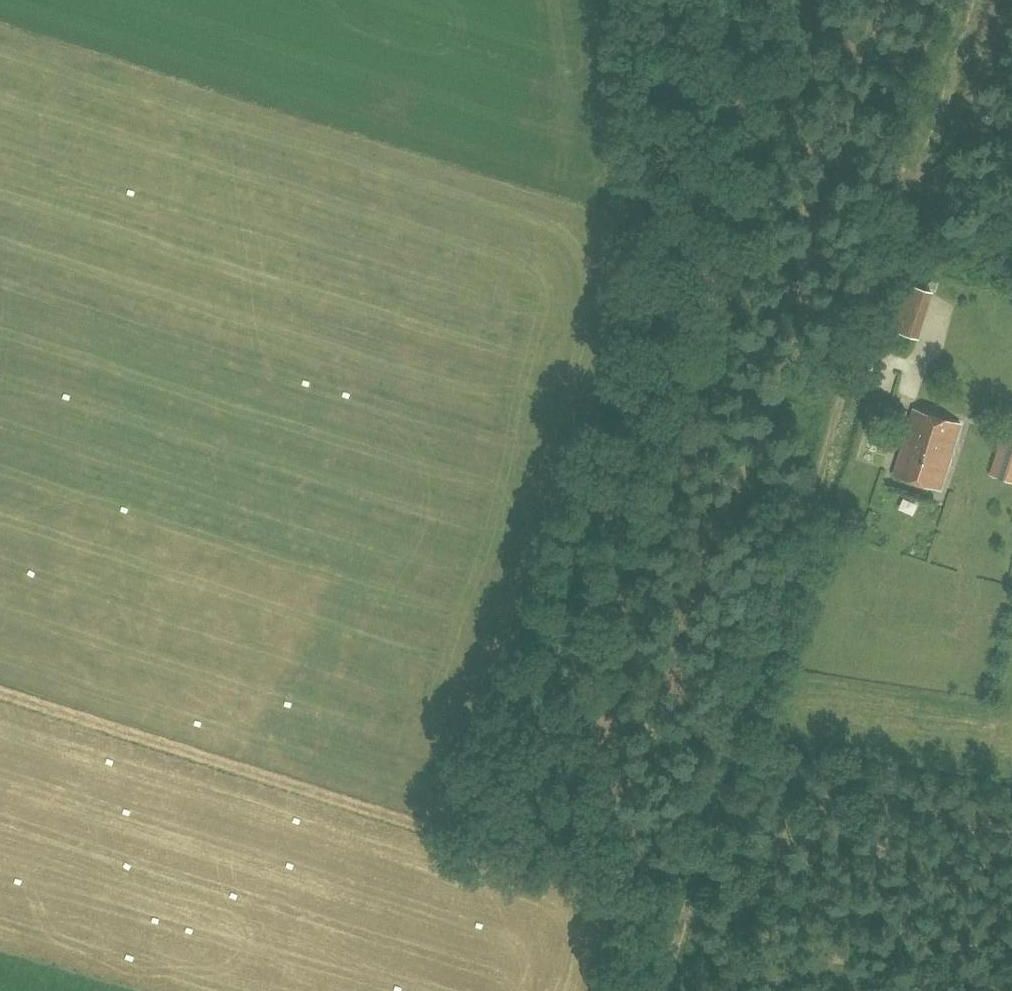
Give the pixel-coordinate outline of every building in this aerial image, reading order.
[(909,285),(894,330),(920,338),(935,294),(909,285)] [(895,473),(941,488),(961,423),(915,408),(895,473)] [(990,474),(1011,481),(1011,439),(1002,436),(990,474)]
